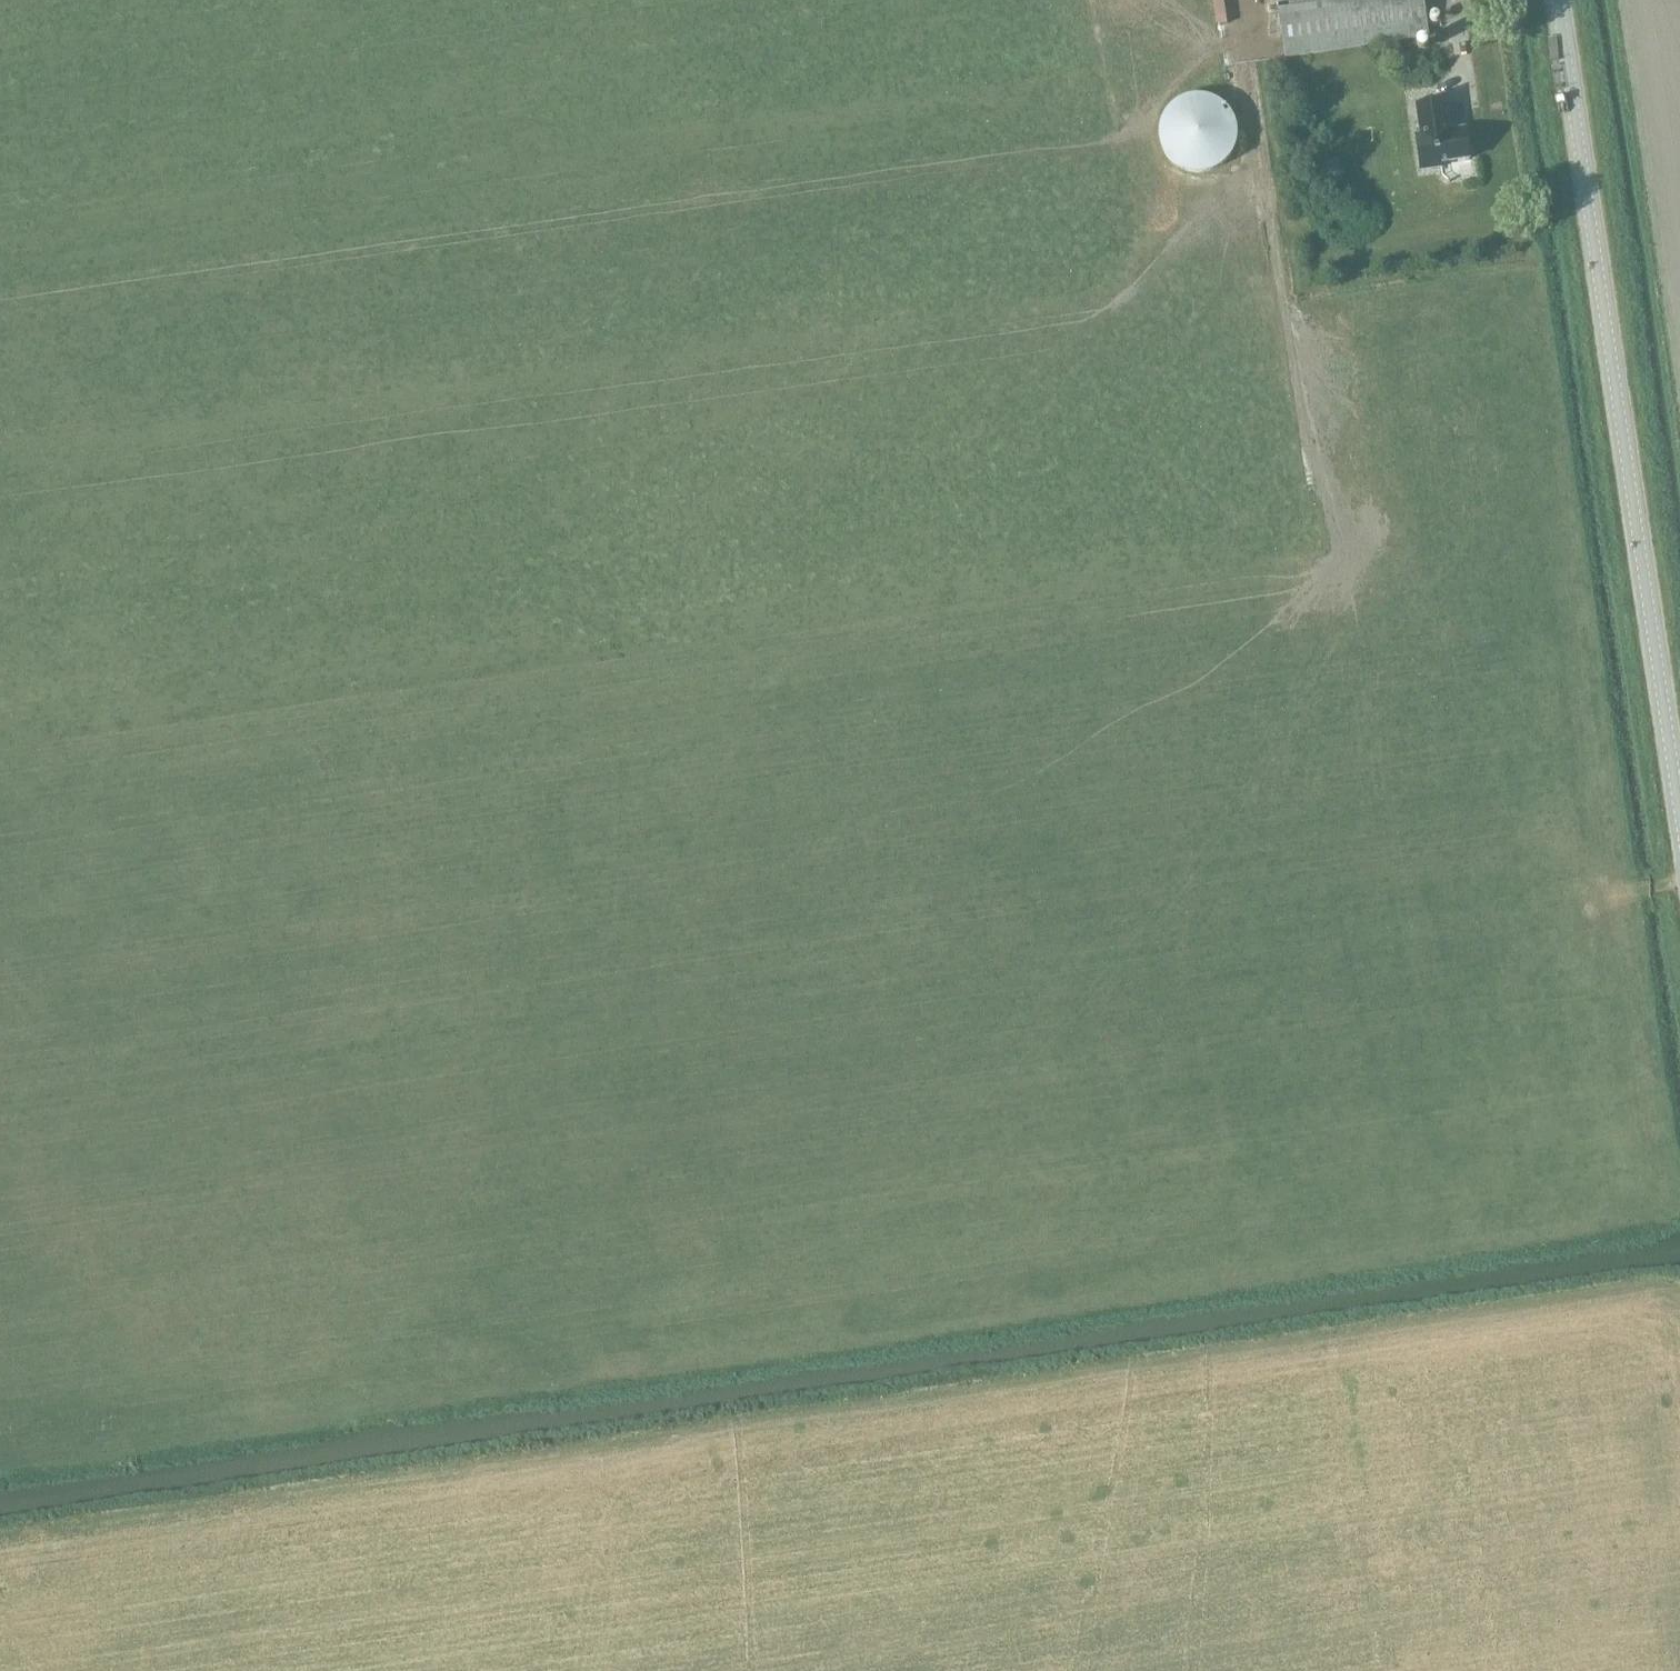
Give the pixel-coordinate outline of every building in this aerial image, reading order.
[(1430,37),(1424,0),(1277,0),(1287,59),(1430,37)] [(1194,173),(1197,174),(1203,173),(1210,172),(1215,170),(1221,168),(1225,164),(1230,160),(1234,153),(1237,145),(1239,138),(1239,130),(1237,123),(1235,118),(1232,113),(1228,108),(1222,102),(1217,99),(1213,98),(1207,96),(1202,95),(1197,95),(1191,96),(1185,98),(1181,100),(1176,103),(1172,107),(1169,111),(1166,115),(1163,120),(1162,124),(1161,130),(1160,136),(1161,142),(1163,147),(1164,151),(1168,157),(1172,162),(1176,166),(1180,169),(1186,171),(1190,173),(1194,173)] [(1452,131),(1447,101),(1418,106),(1423,136),(1418,136),(1424,172),(1444,168),(1443,164),(1471,160),(1466,129),(1452,131)]
